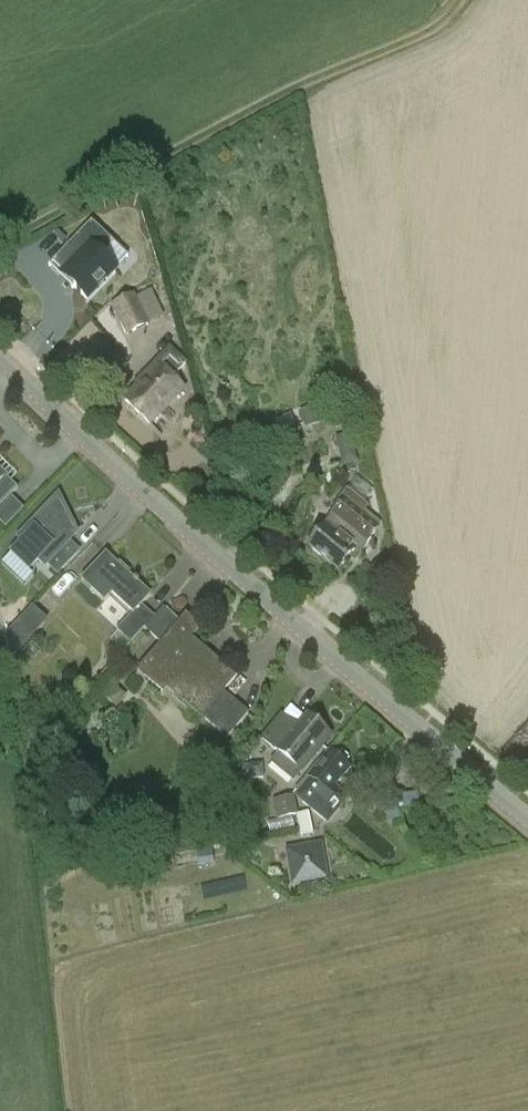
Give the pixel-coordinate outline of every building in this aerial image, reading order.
[(91,223),(52,264),(63,275),(61,277),(60,278),(73,291),(74,289),(87,301),(116,271),(114,270),(102,258),(113,247),(114,245),(91,223)] [(134,293),(111,305),(127,337),(150,325),(134,293)] [(184,390),(172,380),(188,363),(171,347),(137,383),(139,385),(123,400),(150,426),(184,390)] [(339,452),(352,449),(348,436),(336,439),(339,452)] [(10,497),(18,489),(11,482),(4,476),(5,476),(0,471),(0,507),(10,497)] [(324,527),(307,547),(337,572),(349,557),(355,563),(372,542),(371,541),(382,527),(364,512),(368,508),(351,494),(346,490),(331,509),(336,513),(324,527)] [(76,534),(58,497),(17,539),(21,542),(10,553),(28,571),(38,562),(44,568),(47,565),(57,575),(79,553),(68,542),(76,534)] [(144,629),(155,617),(141,605),(150,596),(105,555),(81,582),(104,603),(111,594),(133,614),(117,631),(130,644),(144,629)] [(2,636),(19,653),(49,622),(33,606),(2,636)] [(164,607),(155,617),(144,629),(161,644),(138,672),(163,693),(166,689),(201,718),(236,677),(190,639),(200,627),(186,615),(180,622),(164,607)] [(236,702),(214,728),(227,739),(249,713),(236,702)] [(276,752),(278,753),(270,763),(293,782),(330,737),(307,718),(298,729),(296,727),(276,752)] [(339,751),(335,755),(330,752),(295,796),(327,821),(347,796),(336,788),(351,768),(345,764),(349,759),(339,751)] [(285,849),(291,887),(329,880),(323,842),(285,849)]
